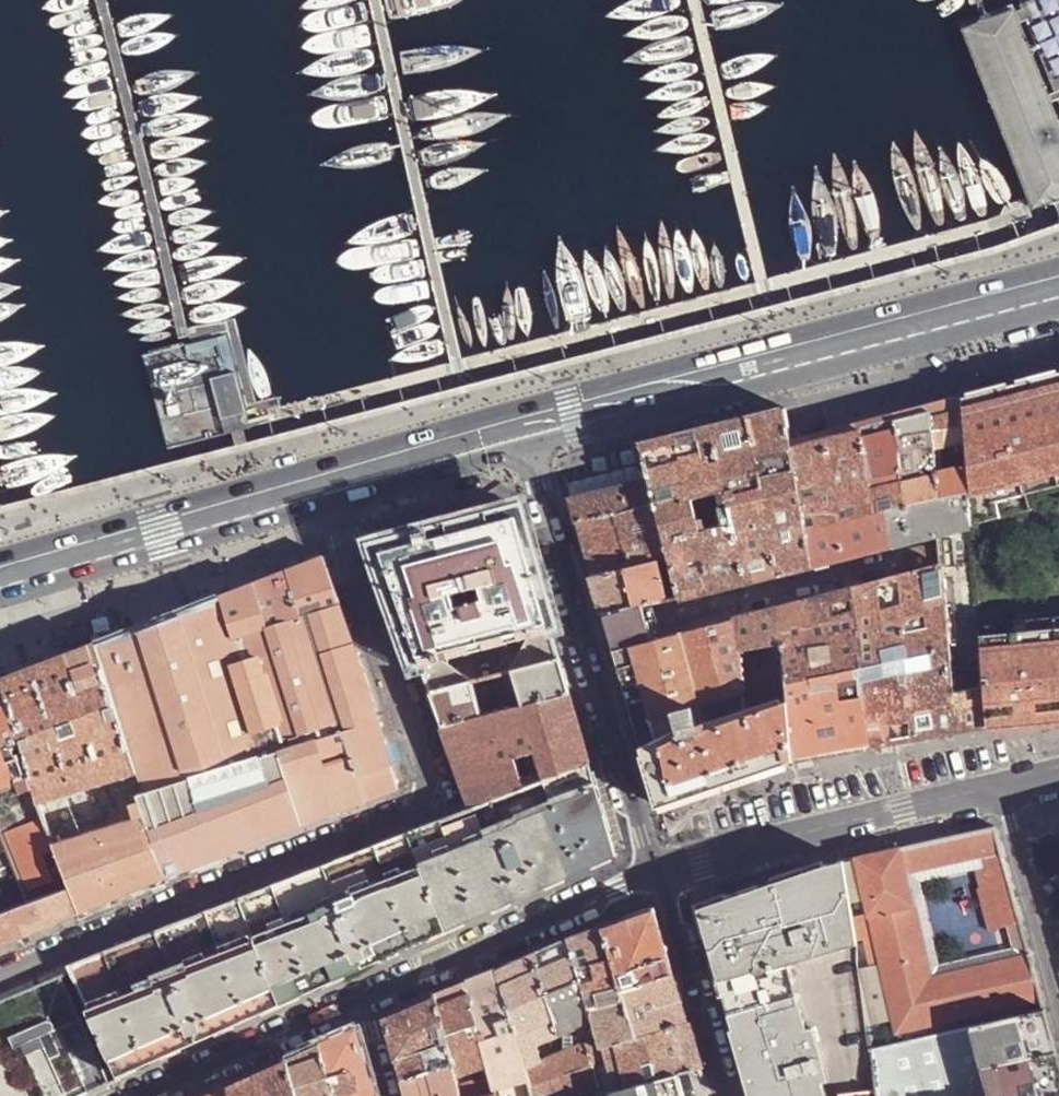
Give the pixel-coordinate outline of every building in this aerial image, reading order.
[(956,28),(1010,162),(1032,214),(1058,203),(1058,128),(1008,6),(956,28)] [(960,397),(970,525),(1031,509),(1027,493),(1058,485),(1058,372),(960,397)] [(970,525),(960,397),(790,442),(811,565),(927,535),(937,532),(970,525)] [(678,599),(811,565),(790,442),(784,408),(639,444),(648,479),(678,599)] [(644,608),(678,599),(648,479),(572,501),(605,617),(644,608)] [(490,511),(370,543),(414,665),(421,663),(419,658),(383,558),(392,545),(429,536),(434,552),(444,550),(464,544),(474,541),(469,525),(508,515),(522,522),(551,625),(553,629),(560,627),(524,501),(490,511)] [(464,544),(494,639),(530,630),(551,625),(522,522),(508,515),(469,525),(474,541),(464,544)] [(938,541),(940,565),(972,556),(970,525),(937,532),(938,541)] [(927,535),(928,543),(938,541),(937,532),(927,535)] [(476,643),(444,550),(434,552),(429,536),(392,545),(383,558),(419,658),(441,653),(476,643)] [(907,549),(913,571),(940,565),(938,541),(928,543),(907,549)] [(464,544),(444,550),(476,643),(494,639),(464,544)] [(325,554),(282,571),(310,648),(340,732),(381,718),(373,689),(372,686),(325,554)] [(795,760),(985,726),(978,636),(972,556),(940,565),(913,571),(653,640),(614,650),(659,807),(795,760)] [(282,571),(251,583),(275,651),(301,642),(304,650),(310,648),(282,571)] [(251,583),(219,595),(242,663),(275,651),(251,583)] [(219,595),(96,643),(139,772),(140,778),(130,782),(141,815),(234,782),(265,773),(386,735),(381,718),(340,732),(310,648),(304,650),(301,642),(275,651),(242,663),(219,595)] [(653,640),(644,608),(605,617),(614,650),(653,640)] [(985,726),(1058,719),(1058,616),(1015,620),(1016,632),(978,636),(985,726)] [(531,635),(513,670),(561,658),(553,629),(551,625),(530,630),(531,634),(531,635)] [(476,643),(441,653),(442,656),(443,658),(531,635),(531,634),(530,630),(494,639),(476,643)] [(96,643),(4,678),(39,802),(139,772),(96,643)] [(421,663),(431,691),(474,680),(446,659),(443,658),(442,656),(441,653),(419,658),(421,663)] [(513,670),(521,706),(483,716),(474,680),(431,691),(443,725),(463,719),(470,737),(450,745),(472,806),(473,808),(591,762),(561,658),(513,670)] [(0,680),(0,914),(70,885),(54,844),(39,802),(4,678),(0,680)] [(463,719),(443,725),(450,745),(470,737),(463,719)] [(399,789),(386,735),(265,773),(280,833),(290,829),(328,815),(364,802),(388,793),(399,789)] [(591,762),(473,808),(472,806),(414,828),(171,923),(68,963),(71,969),(87,1011),(75,1016),(77,1023),(109,1082),(617,854),(591,762)] [(139,772),(39,802),(54,844),(141,815),(130,782),(140,778),(139,772)] [(265,773),(234,782),(251,844),(280,833),(265,773)] [(234,782),(141,815),(142,817),(146,817),(164,877),(178,872),(214,858),(251,844),(234,782)] [(141,815),(54,844),(70,885),(80,910),(98,903),(148,883),(164,877),(146,817),(142,817),(141,815)] [(995,826),(901,848),(907,874),(917,872),(980,859),(1003,853),(995,826)] [(901,848),(855,858),(870,916),(872,916),(914,905),(907,874),(901,848)] [(1003,853),(980,859),(986,885),(971,889),(982,933),(1006,926),(1022,922),(1003,853)] [(855,919),(870,916),(855,858),(846,860),(848,875),(855,919)] [(846,860),(830,864),(834,879),(848,875),(846,860)] [(727,1002),(795,983),(790,964),(859,944),(855,919),(848,875),(834,879),(830,864),(717,903),(705,926),(727,1002)] [(929,968),(939,966),(917,872),(907,874),(914,905),(929,968)] [(70,885),(0,914),(0,945),(80,910),(70,885)] [(705,926),(717,903),(710,904),(704,910),(702,918),(705,926)] [(914,905),(872,916),(883,964),(895,1017),(898,1028),(898,1031),(940,1021),(932,979),(929,968),(914,905)] [(654,906),(602,925),(620,987),(673,971),(654,906)] [(1012,949),(1012,960),(1030,956),(1028,943),(1022,922),(1006,926),(1012,949)] [(602,925),(568,939),(585,997),(620,988),(620,987),(602,925)] [(530,954),(495,968),(518,1047),(534,1041),(568,1027),(591,1018),(588,1009),(585,997),(568,939),(530,954)] [(1012,960),(1012,949),(939,966),(929,968),(932,979),(1012,960)] [(1012,960),(932,979),(940,1021),(1042,997),(1030,956),(1012,960)] [(883,964),(863,970),(870,1022),(895,1017),(883,964)] [(495,968),(468,979),(488,1062),(490,1073),(493,1086),(507,1082),(526,1076),(523,1064),(518,1047),(495,968)] [(673,971),(620,987),(620,988),(624,999),(635,1037),(688,1023),(673,971)] [(87,1093),(61,1030),(69,1026),(77,1023),(75,1016),(60,979),(0,1003),(0,1095),(79,1095),(87,1093)] [(468,979),(435,994),(450,1059),(454,1073),(488,1062),(468,979)] [(795,983),(727,1002),(753,1095),(827,1095),(820,1068),(827,1066),(819,1041),(813,1043),(795,983)] [(620,988),(585,997),(588,1009),(624,999),(620,988)] [(392,1047),(401,1080),(450,1059),(435,994),(383,1016),(392,1047)] [(624,999),(588,1009),(591,1018),(597,1037),(599,1047),(604,1046),(635,1037),(624,999)] [(1046,1009),(972,1027),(987,1095),(1056,1095),(1058,1095),(1058,1057),(1046,1009)] [(591,1018),(568,1027),(574,1045),(584,1041),(585,1042),(597,1037),(591,1018)] [(700,1067),(688,1023),(635,1037),(604,1046),(608,1058),(616,1091),(677,1073),(700,1067)] [(908,1041),(923,1095),(987,1095),(972,1027),(908,1041)] [(872,1034),(874,1049),(901,1043),(898,1031),(898,1028),(872,1034)] [(317,1046),(331,1095),(370,1095),(363,1068),(352,1030),(317,1046)] [(597,1037),(585,1042),(586,1053),(590,1065),(608,1058),(604,1046),(599,1047),(597,1037)] [(534,1041),(518,1047),(523,1064),(540,1058),(534,1041)] [(523,1064),(526,1076),(529,1082),(533,1095),(573,1095),(587,1092),(587,1091),(598,1087),(590,1065),(586,1053),(585,1042),(584,1041),(574,1045),(570,1046),(563,1049),(551,1053),(540,1058),(523,1064)] [(295,1095),(331,1095),(317,1046),(285,1060),(295,1095)] [(401,1080),(405,1095),(459,1095),(457,1084),(454,1073),(450,1059),(401,1080)] [(226,1086),(230,1095),(295,1095),(285,1060),(226,1086)] [(457,1084),(459,1095),(477,1095),(494,1090),(493,1086),(490,1073),(457,1084)] [(609,1093),(610,1095),(683,1095),(677,1073),(616,1091),(609,1093)] [(526,1076),(507,1082),(509,1088),(529,1082),(526,1076)] [(202,1095),(230,1095),(226,1086),(202,1095)]
